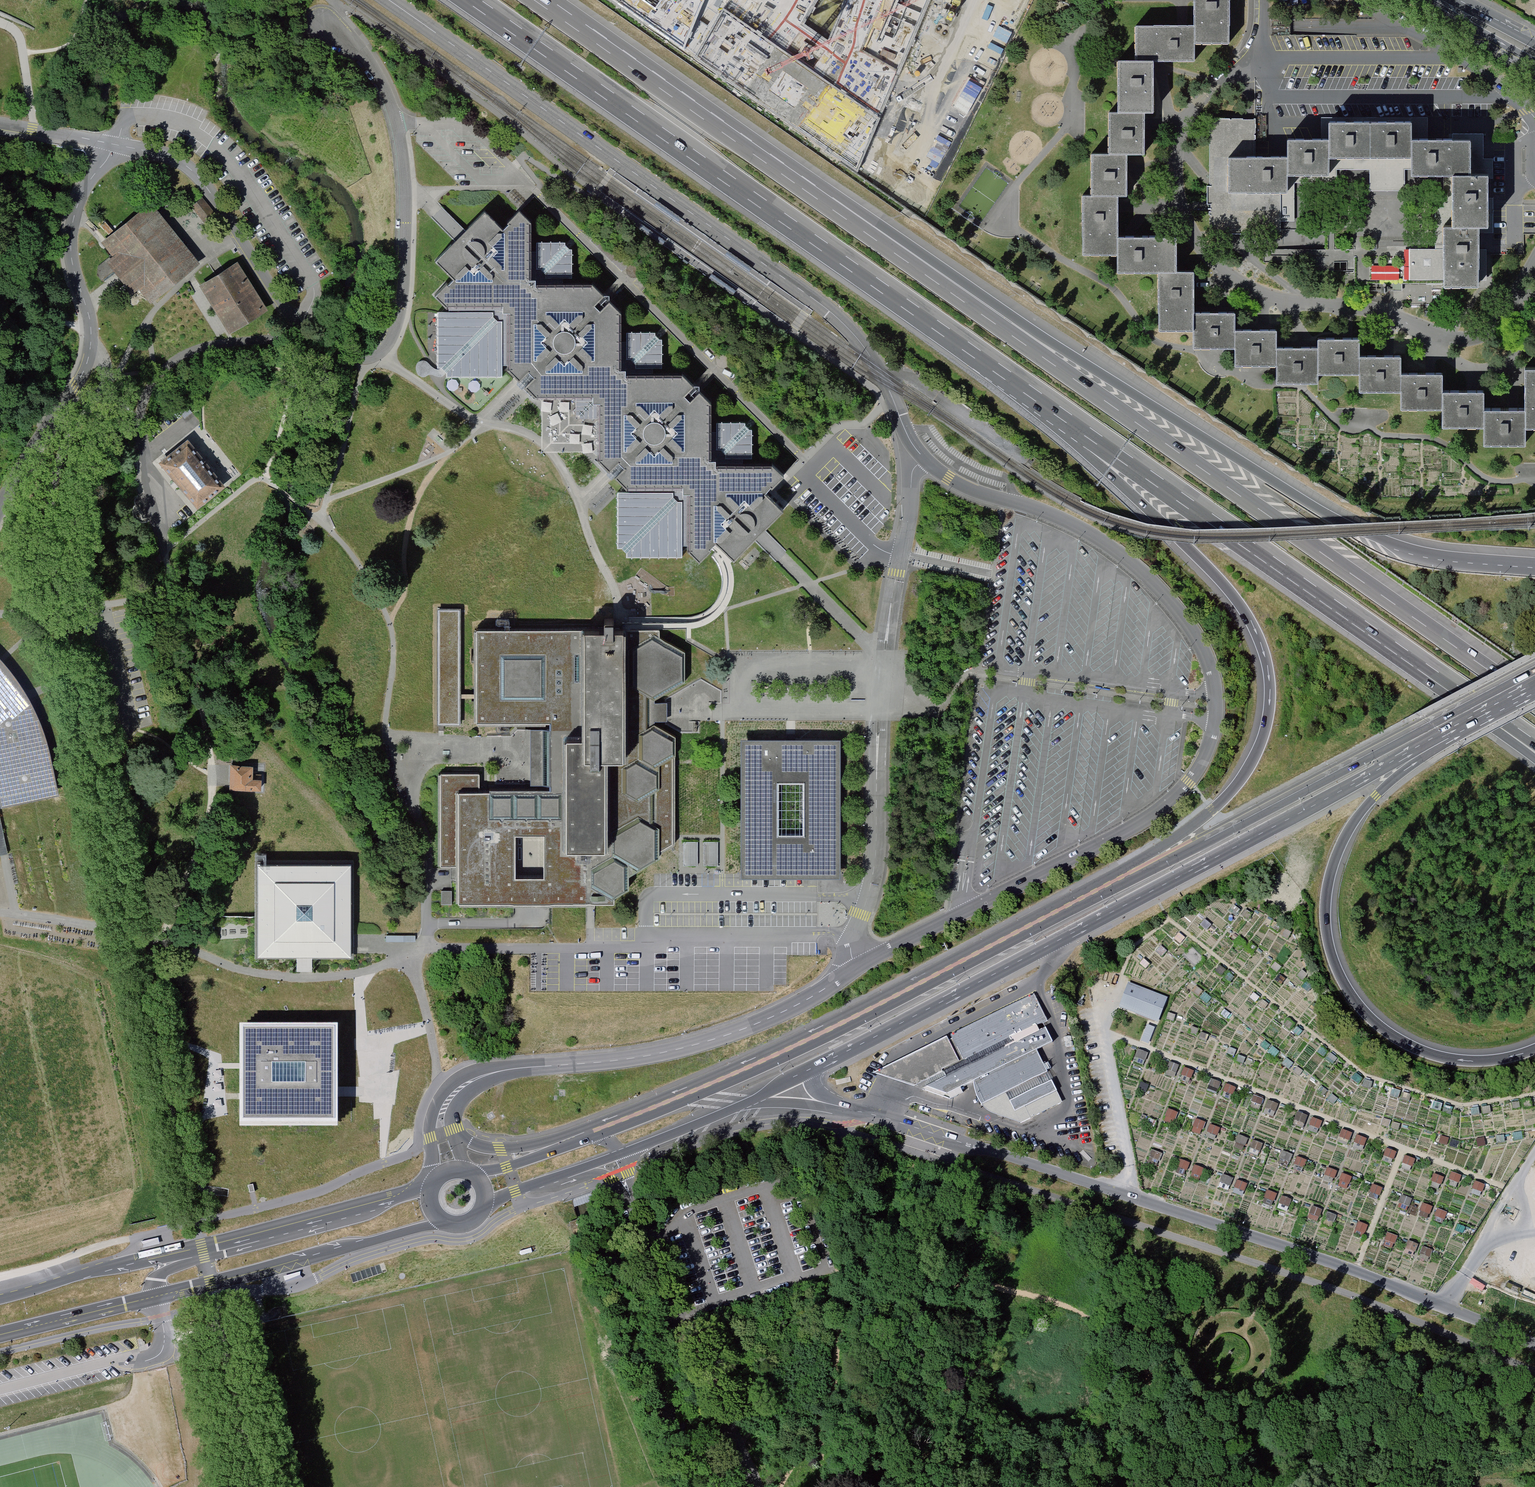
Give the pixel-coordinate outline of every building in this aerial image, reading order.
[(684,50),(705,0),(614,0),(684,50)] [(861,51),(901,71),(931,0),(881,0),(861,51)] [(1128,197),(1128,155),(1144,155),(1144,114),(1153,114),(1153,61),(1196,61),(1196,44),(1231,44),(1231,0),(1196,0),(1196,26),(1137,26),(1137,61),(1117,61),(1117,113),(1109,113),(1109,155),(1092,155),(1092,196),(1083,196),(1083,256),(1117,256),(1117,274),(1160,274),(1160,333),(1196,333),(1196,349),(1237,349),(1237,367),(1278,367),(1278,384),(1320,384),(1320,375),(1361,375),(1361,356),(1361,340),(1319,339),(1319,348),(1278,348),(1278,331),(1237,331),(1237,314),(1196,314),(1196,274),(1177,274),(1177,239),(1118,238),(1118,197),(1128,197)] [(880,116),(723,9),(694,59),(857,171),(880,116)] [(1007,43),(1013,32),(999,26),(989,47),(995,50),(999,40),(1007,43)] [(1529,76),(1528,78),(1526,81),(1534,86),(1534,79),(1529,76)] [(1289,194),(1289,177),(1331,177),(1330,159),(1411,159),(1411,177),(1453,177),(1453,228),(1444,228),(1444,253),(1411,253),(1411,288),(1480,288),(1480,228),(1489,228),(1489,177),(1472,177),(1472,141),(1412,141),(1411,124),(1330,124),(1330,141),(1289,141),(1289,159),(1254,159),(1253,122),(1210,122),(1210,234),(1280,234),(1280,194),(1289,194)] [(191,206),(204,222),(215,213),(202,198),(191,206)] [(192,265),(152,212),(110,243),(120,256),(111,263),(133,291),(142,283),(152,296),(192,265)] [(619,551),(628,560),(700,559),(712,548),(716,544),(734,559),(757,535),(783,508),(766,492),(785,475),(773,464),(753,464),(753,432),(746,424),(710,424),(711,400),(687,375),(664,376),(663,344),(656,334),(621,334),(621,310),(600,288),(574,286),(573,253),(566,244),(533,245),(531,223),(522,213),(504,229),(487,212),(462,236),(436,262),(455,279),(437,296),(450,308),(450,313),(438,314),(440,369),(444,372),(450,378),(504,380),(511,371),(521,381),(535,395),(577,396),(578,419),(602,420),(602,461),(612,473),(620,481),(619,551)] [(105,262),(96,267),(102,276),(110,272),(105,262)] [(1372,263),(1372,277),(1400,278),(1400,264),(1372,263)] [(237,269),(204,290),(230,331),(263,311),(237,269)] [(1488,391),(1445,391),(1445,373),(1403,373),(1403,356),(1361,356),(1361,375),(1361,391),(1403,391),(1403,409),(1445,408),(1445,427),(1488,427),(1488,407),(1488,391)] [(1488,446),(1529,446),(1529,430),(1534,430),(1534,370),(1528,370),(1528,407),(1488,407),(1488,427),(1488,446)] [(223,488),(187,445),(165,464),(201,507),(223,488)] [(461,609),(437,609),(437,726),(461,726),(461,698),(476,698),(476,694),(461,694),(461,609)] [(479,773),(441,773),(440,867),(458,867),(458,881),(458,903),(589,904),(614,904),(615,897),(629,889),(630,874),(659,858),(659,852),(673,844),(676,737),(655,724),(655,721),(655,702),(655,700),(686,682),(686,652),(660,637),(660,629),(622,630),(620,630),(476,630),(476,694),(476,698),(476,723),(550,723),(550,729),(550,749),(550,785),(550,790),(480,791),(479,773)] [(3,805),(60,792),(58,777),(55,755),(46,724),(31,694),(12,667),(4,659),(0,655),(0,789),(3,805)] [(667,702),(655,702),(655,721),(667,721),(667,711),(667,702)] [(550,729),(530,729),(530,785),(550,785),(550,729)] [(791,737),(741,737),(741,874),(751,874),(757,874),(763,874),(769,874),(775,874),(781,874),(786,874),(795,874),(804,874),(817,874),(840,874),(841,737),(791,737)] [(231,764),(230,787),(262,788),(262,773),(254,773),(254,764),(231,764)] [(0,855),(4,854),(9,853),(0,809),(0,854),(0,855)] [(683,865),(699,865),(700,841),(684,841),(683,865)] [(718,865),(718,841),(704,841),(704,865),(718,865)] [(353,862),(256,862),(256,958),(297,958),(312,958),(353,958),(353,862)] [(442,890),(442,904),(454,904),(453,890),(442,890)] [(1234,906),(1230,911),(1236,915),(1240,910),(1234,906)] [(1246,907),(1242,913),(1249,918),(1253,912),(1246,907)] [(1206,920),(1201,925),(1208,932),(1213,926),(1206,920)] [(1276,921),(1272,927),(1280,932),(1283,926),(1276,921)] [(1285,929),(1282,935),(1289,939),(1292,933),(1285,929)] [(1180,933),(1175,940),(1182,944),(1186,938),(1180,933)] [(1241,938),(1236,944),(1244,950),(1248,944),(1241,938)] [(1252,944),(1248,949),(1253,953),(1257,948),(1252,944)] [(1162,947),(1158,952),(1163,957),(1167,952),(1162,947)] [(1205,959),(1191,947),(1183,955),(1197,968),(1205,959)] [(312,958),(297,958),(297,971),(312,971),(312,958)] [(1145,959),(1140,964),(1147,970),(1151,966),(1145,959)] [(1276,962),(1271,968),(1278,974),(1283,968),(1276,962)] [(1219,969),(1217,971),(1224,977),(1229,971),(1220,964),(1218,968),(1219,969)] [(1303,971),(1299,976),(1305,981),(1309,976),(1303,971)] [(1231,972),(1225,980),(1231,984),(1237,977),(1231,972)] [(1276,982),(1284,988),(1288,981),(1280,975),(1276,982)] [(1128,983),(1119,1007),(1159,1022),(1168,998),(1128,983)] [(1310,983),(1305,989),(1309,993),(1315,987),(1310,983)] [(1197,987),(1192,992),(1199,998),(1204,993),(1197,987)] [(1255,993),(1251,998),(1257,1003),(1261,998),(1255,993)] [(1206,995),(1202,999),(1207,1004),(1212,999),(1206,995)] [(1050,1023),(1036,996),(873,1077),(948,1100),(976,1087),(978,1097),(984,1108),(1009,1098),(1018,1116),(1029,1110),(1033,1117),(1059,1104),(1055,1097),(1060,1095),(1039,1052),(1050,1047),(1040,1028),(1050,1023)] [(1264,1001),(1260,1006),(1267,1011),(1271,1005),(1264,1001)] [(1313,1004),(1309,1009),(1314,1013),(1318,1008),(1313,1004)] [(1225,1010),(1222,1014),(1229,1019),(1232,1014),(1225,1010)] [(1170,1014),(1168,1020),(1175,1022),(1177,1017),(1170,1014)] [(1289,1021),(1286,1026),(1291,1030),(1295,1025),(1289,1021)] [(1147,1024),(1140,1040),(1148,1044),(1155,1027),(1147,1024)] [(337,1027),(239,1028),(240,1129),(338,1129),(337,1027)] [(1193,1027),(1191,1035),(1198,1037),(1201,1030),(1193,1027)] [(1297,1027),(1293,1032),(1299,1036),(1303,1031),(1297,1027)] [(1203,1034),(1200,1041),(1208,1043),(1210,1036),(1203,1034)] [(1265,1041),(1261,1047),(1266,1051),(1270,1046),(1265,1041)] [(1274,1047),(1269,1053),(1275,1059),(1281,1052),(1274,1047)] [(1322,1047),(1318,1052),(1325,1057),(1329,1052),(1322,1047)] [(1230,1048),(1228,1054),(1236,1056),(1238,1051),(1230,1048)] [(1139,1051),(1137,1057),(1147,1061),(1150,1055),(1139,1051)] [(1332,1055),(1328,1060),(1335,1065),(1339,1060),(1332,1055)] [(1247,1059),(1240,1056),(1237,1062),(1244,1065),(1247,1059)] [(1288,1058),(1283,1064),(1291,1070),(1296,1064),(1288,1058)] [(1170,1062),(1167,1069),(1177,1073),(1180,1066),(1170,1062)] [(1186,1068),(1183,1076),(1193,1079),(1195,1072),(1186,1068)] [(1299,1068),(1295,1073),(1301,1077),(1305,1073),(1299,1068)] [(1358,1074),(1354,1079),(1361,1084),(1364,1079),(1358,1074)] [(1213,1079),(1210,1086),(1220,1089),(1222,1083),(1213,1079)] [(1365,1080),(1363,1088),(1371,1090),(1373,1082),(1365,1080)] [(1142,1084),(1139,1090),(1147,1093),(1150,1087),(1142,1084)] [(1228,1085),(1225,1092),(1235,1096),(1238,1089),(1228,1085)] [(1323,1088),(1319,1093),(1325,1098),(1329,1092),(1323,1088)] [(1393,1089),(1391,1097),(1400,1100),(1402,1092),(1393,1089)] [(1404,1093),(1402,1100),(1409,1102),(1411,1095),(1404,1093)] [(1332,1095),(1328,1100),(1335,1106),(1339,1100),(1332,1095)] [(1255,1097),(1253,1102),(1262,1106),(1264,1100),(1255,1097)] [(1523,1099),(1525,1106),(1532,1104),(1531,1097),(1523,1099)] [(1511,1100),(1512,1107),(1520,1106),(1519,1099),(1511,1100)] [(1270,1102),(1268,1108),(1277,1111),(1279,1105),(1270,1102)] [(1435,1103),(1433,1111),(1442,1113),(1444,1105),(1435,1103)] [(1446,1105),(1444,1113),(1452,1115),(1454,1107),(1446,1105)] [(1472,1108),(1473,1116),(1481,1115),(1480,1107),(1472,1108)] [(1169,1110),(1167,1116),(1176,1119),(1178,1113),(1169,1110)] [(1299,1112),(1296,1121),(1306,1124),(1309,1116),(1299,1112)] [(1313,1118),(1311,1125),(1321,1129),(1323,1121),(1313,1118)] [(1197,1119),(1194,1127),(1204,1131),(1207,1124),(1197,1119)] [(1384,1119),(1382,1126),(1391,1128),(1393,1121),(1384,1119)] [(1151,1120),(1148,1126),(1156,1129),(1159,1123),(1151,1120)] [(1395,1123),(1392,1130),(1399,1133),(1402,1126),(1395,1123)] [(1212,1126),(1210,1132),(1219,1136),(1221,1129),(1212,1126)] [(1344,1130),(1341,1138),(1350,1141),(1353,1134),(1344,1130)] [(1443,1135),(1440,1143),(1448,1146),(1451,1138),(1443,1135)] [(1496,1136),(1497,1144),(1506,1143),(1505,1135),(1496,1136)] [(1239,1136),(1237,1143),(1247,1147),(1249,1139),(1239,1136)] [(1359,1136),(1356,1143),(1366,1147),(1369,1139),(1359,1136)] [(1478,1140),(1479,1147),(1487,1146),(1486,1138),(1478,1140)] [(1453,1140),(1451,1147),(1459,1149),(1461,1142),(1453,1140)] [(1255,1142),(1252,1148),(1262,1152),(1265,1145),(1255,1142)] [(1388,1149),(1386,1156),(1396,1160),(1398,1153),(1388,1149)] [(1153,1150),(1150,1158),(1161,1163),(1164,1155),(1153,1150)] [(1283,1152),(1280,1158),(1292,1163),(1294,1156),(1283,1152)] [(1407,1156),(1404,1163),(1414,1167),(1416,1160),(1407,1156)] [(1298,1158),(1296,1164),(1306,1168),(1309,1162),(1298,1158)] [(1181,1160),(1178,1167),(1188,1171),(1191,1164),(1181,1160)] [(1196,1165),(1193,1172),(1203,1177),(1206,1170),(1196,1165)] [(1329,1169),(1326,1176),(1336,1180),(1339,1172),(1329,1169)] [(1454,1173),(1451,1181),(1460,1184),(1463,1177),(1454,1173)] [(1343,1174),(1341,1181),(1351,1185),(1354,1178),(1343,1174)] [(1436,1175),(1433,1182),(1443,1185),(1445,1178),(1436,1175)] [(1224,1176),(1221,1183),(1231,1187),(1234,1180),(1224,1176)] [(1239,1181),(1236,1189),(1246,1193),(1249,1186),(1239,1181)] [(1477,1182),(1475,1189),(1484,1192),(1486,1186),(1477,1182)] [(1374,1185),(1372,1192),(1381,1196),(1384,1189),(1374,1185)] [(1268,1191),(1266,1198),(1276,1202),(1279,1195),(1268,1191)] [(1404,1196),(1401,1204),(1411,1208),(1414,1200),(1404,1196)] [(1283,1197),(1280,1203),(1291,1207),(1293,1201),(1283,1197)] [(1424,1205),(1422,1211),(1432,1216),(1435,1209),(1424,1205)] [(1314,1207),(1311,1214),(1321,1217),(1323,1211),(1314,1207)] [(1439,1209),(1436,1217),(1446,1220),(1449,1213),(1439,1209)] [(1329,1213),(1327,1219),(1336,1223),(1339,1217),(1329,1213)] [(1360,1224),(1357,1230),(1367,1234),(1369,1227),(1360,1224)] [(1459,1225),(1456,1232),(1462,1234),(1465,1227),(1459,1225)] [(1389,1234),(1387,1241),(1397,1245),(1400,1238),(1389,1234)] [(159,1244),(158,1238),(141,1241),(143,1244),(143,1247),(159,1244)] [(1410,1242),(1407,1248),(1417,1252),(1419,1245),(1410,1242)] [(1434,1252),(1424,1248),(1421,1254),(1432,1258),(1434,1252)] [(300,1272),(284,1276),(285,1282),(303,1277),(300,1275),(300,1272)] [(1485,1287),(1472,1279),(1469,1284),(1482,1292),(1485,1287)]
